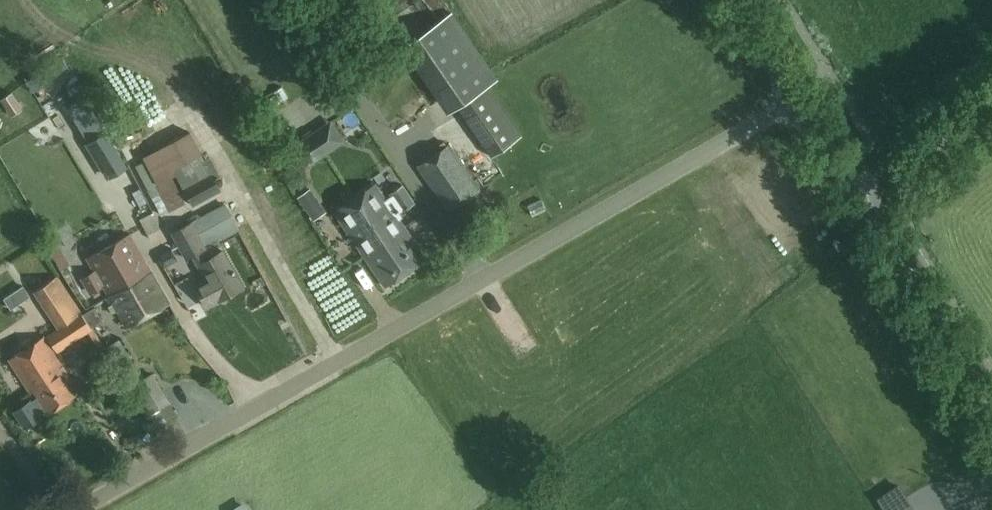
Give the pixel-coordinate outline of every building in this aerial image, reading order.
[(488,85),(499,77),(452,11),(402,46),(448,112),(457,106),(492,156),(522,135),(488,85)] [(67,107),(89,142),(106,132),(99,120),(85,97),(67,107)] [(307,167),(346,142),(331,120),(293,145),(307,167)] [(170,176),(176,174),(173,169),(202,154),(190,131),(144,155),(146,160),(158,183),(170,176)] [(126,166),(106,132),(89,142),(109,176),(126,166)] [(480,188),(450,143),(417,166),(447,210),(480,188)] [(473,159),(484,180),(495,174),(484,153),(473,159)] [(193,206),(222,191),(202,154),(173,169),(176,174),(193,206)] [(158,183),(146,160),(136,166),(161,214),(184,202),(170,176),(158,183)] [(425,257),(397,213),(403,209),(404,211),(416,203),(404,184),(392,192),(394,195),(388,199),(377,183),(335,212),(385,286),(425,257)] [(313,187),(299,196),(314,219),(329,209),(313,187)] [(197,265),(198,265),(206,279),(194,285),(206,306),(242,286),(223,251),(210,258),(205,249),(207,248),(206,245),(220,237),(222,239),(239,230),(224,203),(192,221),(192,222),(171,233),(186,260),(192,256),(197,265)] [(145,292),(159,283),(130,234),(89,257),(111,295),(132,283),(137,290),(145,292)] [(832,256),(837,253),(833,246),(827,249),(832,256)] [(178,259),(172,248),(160,254),(159,258),(164,267),(178,259)] [(58,329),(82,312),(58,276),(34,292),(57,328),(58,329)] [(132,283),(111,295),(129,327),(170,304),(159,283),(145,292),(137,290),(132,283)] [(30,295),(24,285),(14,291),(20,301),(30,295)] [(87,311),(83,314),(88,322),(97,316),(94,311),(106,303),(100,293),(83,304),(87,311)] [(58,329),(57,328),(44,336),(45,338),(55,354),(88,333),(100,352),(106,348),(93,328),(92,328),(88,322),(83,314),(82,312),(58,329)] [(55,354),(45,338),(10,361),(32,395),(35,393),(49,384),(43,372),(60,361),(55,354)] [(131,384),(143,377),(120,339),(108,346),(131,384)] [(66,370),(60,361),(43,372),(49,384),(35,393),(48,414),(77,395),(63,372),(66,370)] [(135,384),(150,412),(149,412),(157,428),(168,423),(166,420),(176,415),(154,374),(135,384)] [(904,494),(898,485),(878,498),(886,509),(906,497),(904,494)]
